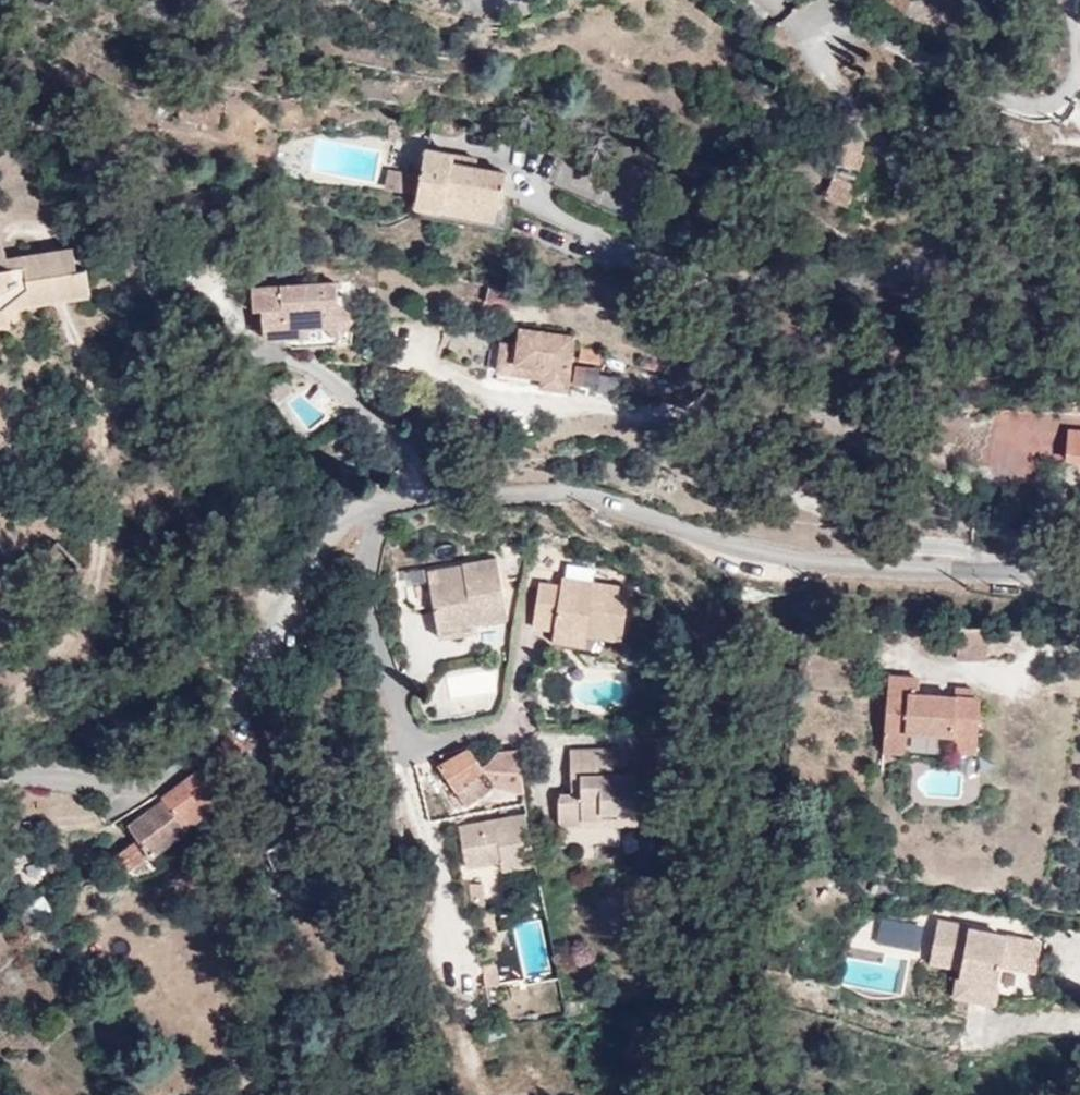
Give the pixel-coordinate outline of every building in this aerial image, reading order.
[(904,13),(909,0),(882,0),(880,5),(904,13)] [(861,151),(863,145),(859,138),(844,134),(832,175),(856,182),(864,152),(861,151)] [(421,205),(447,208),(450,193),(502,202),(507,203),(512,173),(480,167),(481,158),(431,150),(421,205)] [(418,194),(422,174),(391,169),(388,189),(418,194)] [(502,202),(450,193),(447,208),(447,213),(499,221),(502,202)] [(5,283),(9,306),(88,293),(85,267),(77,269),(73,248),(7,260),(0,240),(0,284),(5,283)] [(336,279),(300,281),(300,288),(290,289),(290,281),(251,283),(252,305),(260,304),(262,333),(282,333),(282,338),(291,343),(322,341),(352,340),(351,314),(337,302),(336,279)] [(300,288),(300,281),(290,281),(290,289),(300,288)] [(9,306),(5,283),(0,284),(0,305),(9,306)] [(518,310),(522,291),(490,284),(485,302),(518,310)] [(516,330),(514,342),(511,369),(527,371),(528,365),(539,367),(538,373),(536,382),(564,387),(570,338),(516,330)] [(511,369),(514,342),(497,340),(494,366),(511,369)] [(574,371),(575,391),(615,391),(615,371),(574,371)] [(352,419),(347,410),(336,416),(342,424),(352,419)] [(1069,431),(1067,458),(1079,459),(1079,432),(1069,431)] [(428,579),(437,626),(473,620),(506,614),(496,556),(460,562),(462,573),(428,579)] [(426,568),(428,579),(462,573),(460,562),(426,568)] [(531,624),(553,627),(585,632),(622,637),(628,587),(561,577),(560,585),(537,581),(531,624)] [(473,620),(437,626),(439,636),(475,629),(473,620)] [(585,632),(553,627),(552,638),(585,643),(585,632)] [(890,675),(886,727),(908,729),(954,732),(952,746),(978,748),(980,697),(974,696),(956,695),(920,692),(920,676),(890,675)] [(956,685),(956,695),(974,696),(974,687),(956,685)] [(908,729),(886,727),(885,750),(906,751),(908,729)] [(483,770),(466,745),(437,765),(453,789),(483,770)] [(576,775),(575,749),(568,748),(568,793),(579,793),(579,774),(576,775)] [(625,749),(575,749),(576,775),(579,774),(579,793),(568,793),(560,793),(561,823),(585,823),(585,818),(604,818),(605,810),(639,810),(639,774),(615,774),(615,759),(625,758),(625,749)] [(201,769),(164,796),(166,799),(185,825),(222,797),(201,769)] [(185,825),(166,799),(129,825),(138,837),(118,853),(129,867),(148,852),(150,854),(187,827),(185,825)] [(638,823),(639,810),(605,810),(604,818),(585,818),(585,823),(638,823)] [(501,868),(533,862),(524,812),(457,824),(464,864),(498,859),(501,868)] [(469,903),(484,903),(482,880),(468,881),(469,903)] [(969,924),(937,918),(933,937),(944,940),(940,958),(959,962),(953,990),(991,999),(999,960),(1016,964),(1021,938),(968,926),(969,924)] [(877,945),(918,948),(920,922),(878,919),(877,945)] [(497,982),(492,961),(481,962),(485,983),(497,982)]
